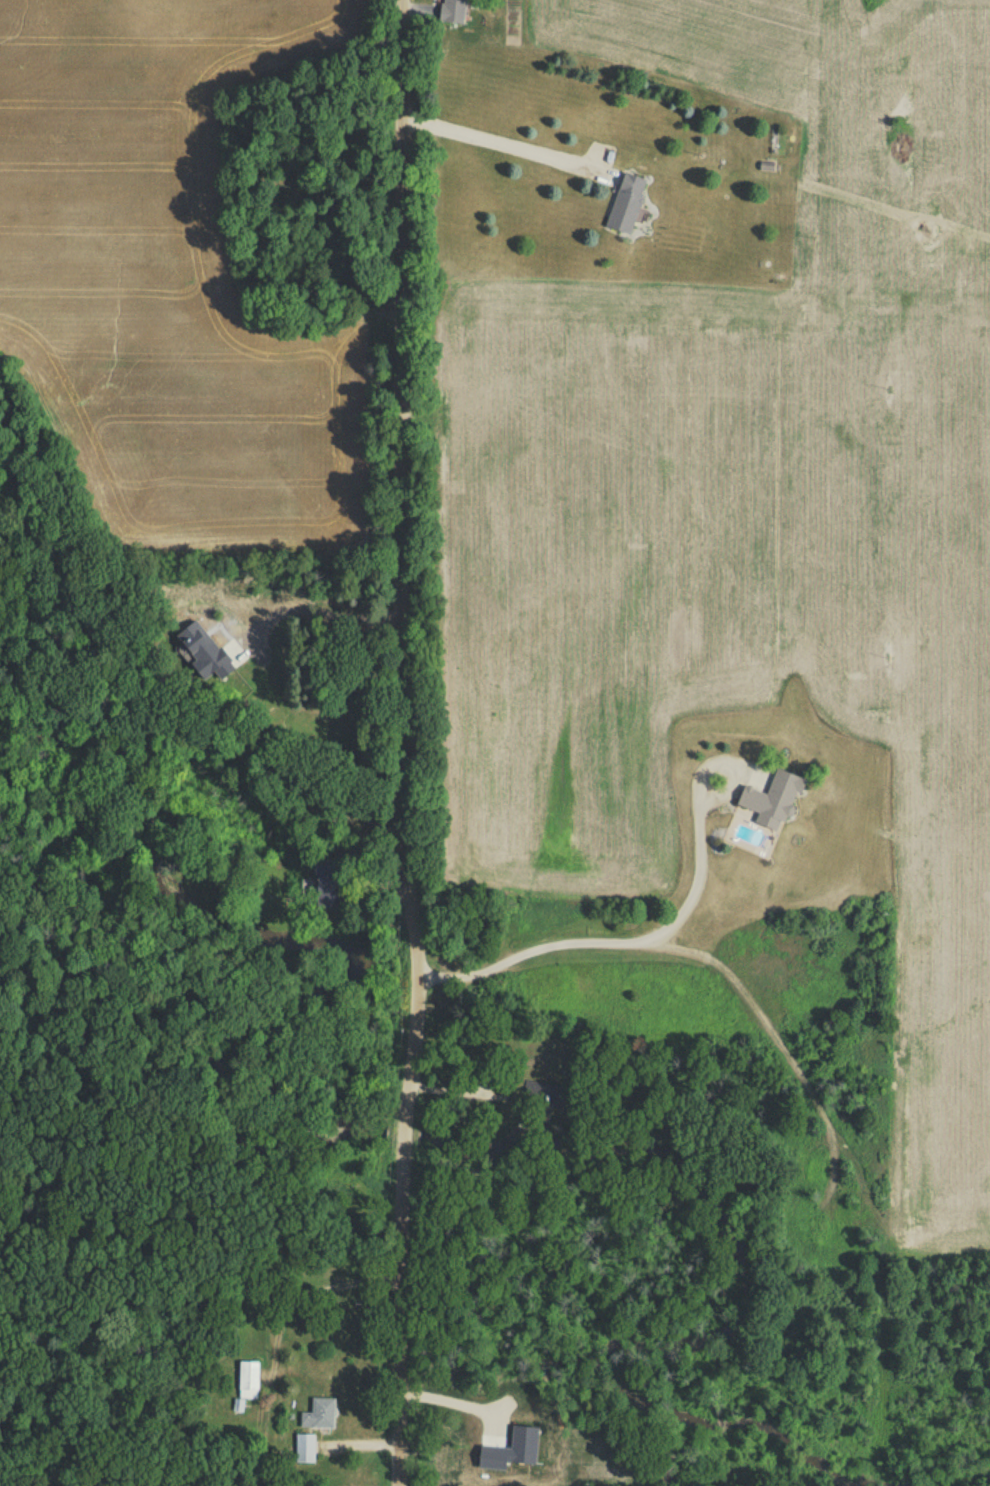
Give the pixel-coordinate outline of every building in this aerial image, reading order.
[(465,0),(441,0),(438,25),(462,28),(465,0)] [(602,234),(627,241),(643,184),(618,177),(602,234)] [(799,783),(773,774),(764,799),(740,791),(733,810),(756,818),(752,829),(779,838),(799,783)] [(526,1107),(565,1113),(568,1090),(529,1084),(526,1107)] [(256,1403),(256,1364),(238,1364),(238,1403),(256,1403)] [(333,1402),(310,1402),(310,1417),(300,1417),(300,1432),(333,1432),(333,1402)] [(295,1467),(313,1467),(313,1438),(295,1438),(295,1467)]
